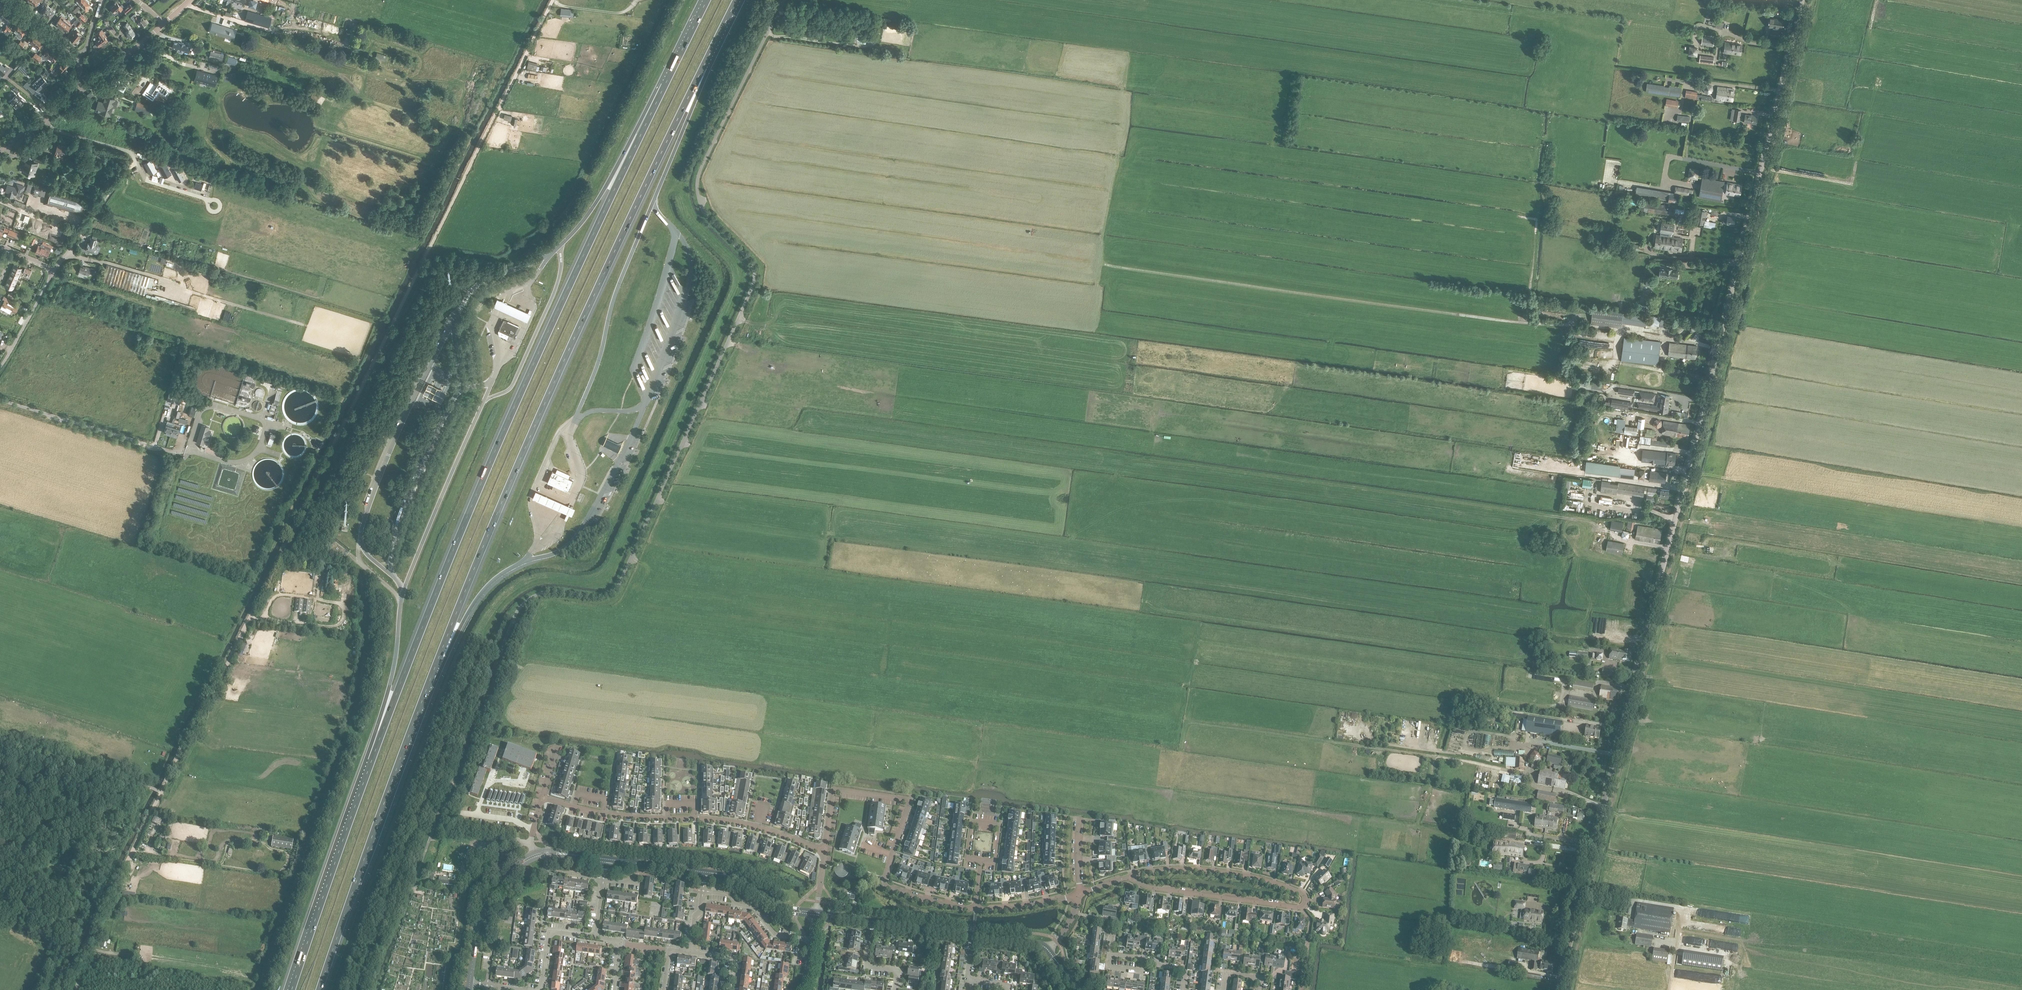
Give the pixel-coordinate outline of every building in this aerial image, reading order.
[(87,0),(85,0),(80,5),(85,12),(89,8),(87,6),(89,4),(88,3),(89,2),(87,0)] [(45,15),(51,8),(48,5),(47,6),(47,5),(48,4),(45,1),(40,7),(42,8),(40,10),(42,13),(42,14),(44,15),(45,15)] [(113,4),(110,7),(112,9),(110,11),(114,15),(118,12),(117,10),(118,9),(120,11),(123,8),(121,5),(119,6),(116,2),(115,2),(113,4)] [(130,4),(123,10),(127,14),(133,8),(130,4)] [(1774,8),(1764,7),(1763,14),(1773,16),(1774,8)] [(51,8),(45,15),(45,16),(46,17),(47,17),(50,19),(52,18),(51,17),(55,13),(53,11),(54,10),(51,8)] [(560,16),(570,17),(571,9),(561,8),(560,16)] [(4,10),(0,15),(0,19),(2,21),(2,20),(7,24),(12,17),(4,10)] [(277,10),(275,14),(276,15),(275,17),(279,18),(280,16),(284,17),(285,12),(277,10)] [(271,18),(247,11),(244,20),(268,27),(271,18)] [(83,22),(87,18),(81,13),(81,14),(80,12),(77,16),(78,17),(83,22)] [(60,29),(67,20),(65,18),(65,17),(61,14),(58,18),(59,19),(56,22),(57,23),(55,25),(60,29)] [(134,21),(136,20),(142,27),(148,22),(146,19),(145,20),(142,17),(139,19),(134,14),(131,17),(134,21)] [(1779,28),(1783,29),(1785,19),(1779,18),(1776,17),(1776,18),(1769,17),(1767,27),(1773,27),(1772,29),(1771,29),(1770,36),(1779,38),(1780,30),(1779,30),(1779,28)] [(1717,19),(1715,27),(1722,29),(1724,21),(1717,19)] [(67,20),(60,29),(64,33),(66,30),(67,31),(67,30),(72,24),(67,20)] [(18,22),(15,26),(13,24),(10,28),(17,33),(22,26),(18,22)] [(131,27),(127,22),(123,26),(127,30),(125,32),(127,35),(126,36),(129,39),(136,33),(133,30),(131,27)] [(209,32),(233,39),(236,30),(212,23),(209,32)] [(9,27),(6,25),(3,29),(2,28),(0,30),(0,31),(3,34),(9,27)] [(27,30),(22,26),(17,33),(21,37),(27,30)] [(9,27),(3,34),(6,36),(9,32),(10,32),(12,30),(9,27)] [(79,39),(82,36),(78,33),(79,32),(76,29),(75,31),(74,31),(71,35),(72,35),(69,38),(75,43),(79,39)] [(103,48),(110,43),(106,37),(107,37),(102,29),(96,33),(99,38),(95,41),(96,44),(93,46),(97,51),(103,47),(103,48)] [(852,29),(851,42),(863,44),(865,31),(852,29)] [(33,45),(39,38),(34,34),(33,35),(29,40),(28,42),(30,44),(30,43),(33,45)] [(1701,44),(1713,46),(1714,38),(1702,37),(1701,44)] [(39,38),(33,45),(36,48),(38,50),(39,48),(43,44),(44,42),(39,38)] [(1723,53),(1741,55),(1742,44),(1737,44),(1737,43),(1725,41),(1723,53)] [(178,43),(174,42),(172,48),(189,52),(190,46),(186,45),(186,44),(179,42),(178,43)] [(54,51),(49,47),(43,54),(48,58),(54,51)] [(1690,47),(1689,54),(1696,55),(1697,48),(1690,47)] [(59,55),(54,51),(48,58),(51,61),(53,63),(59,55)] [(209,57),(222,60),(224,54),(211,51),(209,57)] [(1699,63),(1713,64),(1714,57),(1700,55),(1699,63)] [(227,63),(235,65),(237,59),(228,57),(227,63)] [(19,59),(12,67),(15,70),(22,62),(19,59)] [(54,68),(50,72),(55,77),(57,73),(55,72),(58,68),(65,73),(67,70),(66,69),(69,65),(64,61),(62,63),(58,67),(57,68),(55,66),(54,68)] [(538,63),(529,61),(527,68),(538,71),(540,66),(537,66),(538,63)] [(1,64),(0,66),(0,78),(2,76),(4,74),(9,68),(6,66),(5,67),(1,64)] [(39,78),(37,80),(43,87),(46,84),(45,84),(47,82),(42,76),(43,75),(43,76),(45,74),(47,76),(49,74),(45,69),(40,73),(41,74),(40,75),(39,74),(37,76),(39,78)] [(194,81),(215,87),(218,75),(197,70),(194,81)] [(37,80),(35,78),(29,84),(33,88),(34,87),(38,91),(40,89),(40,90),(43,87),(37,80)] [(155,87),(152,85),(146,95),(152,100),(159,90),(165,94),(168,90),(157,82),(155,87)] [(1647,83),(1646,92),(1680,96),(1681,88),(1668,86),(1668,87),(1663,86),(1647,83)] [(1707,94),(1713,91),(1713,85),(1706,84),(1703,89),(1707,94)] [(1732,101),(1733,99),(1734,89),(1717,86),(1715,98),(1732,101)] [(11,99),(8,102),(12,105),(13,105),(16,108),(16,109),(17,108),(18,106),(19,106),(23,101),(20,99),(20,98),(20,97),(17,94),(16,95),(15,94),(11,99)] [(103,102),(101,101),(98,111),(100,112),(110,115),(110,114),(112,106),(113,106),(113,105),(116,106),(118,101),(115,100),(115,99),(111,98),(109,97),(105,96),(104,101),(105,101),(104,103),(103,103),(103,102)] [(151,105),(137,101),(135,108),(149,112),(151,105)] [(1741,110),(1732,109),(1731,119),(1739,121),(1741,110)] [(1756,124),(1757,116),(1745,114),(1744,122),(1756,124)] [(66,146),(57,144),(54,154),(63,156),(64,153),(65,154),(67,150),(65,149),(66,146)] [(154,157),(141,153),(138,157),(146,172),(147,173),(148,174),(149,175),(165,180),(153,159),(154,157)] [(170,162),(154,157),(153,159),(165,180),(180,185),(169,165),(170,162)] [(37,164),(24,161),(21,173),(33,177),(37,164)] [(190,188),(188,184),(193,170),(170,162),(169,165),(180,185),(190,188)] [(1687,178),(1698,180),(1699,169),(1689,167),(1687,178)] [(218,177),(193,170),(188,184),(190,188),(203,192),(202,195),(212,198),(218,177)] [(1698,197),(1720,201),(1722,191),(1725,191),(1725,193),(1735,195),(1735,194),(1740,195),(1742,185),(1727,182),(1727,184),(1724,183),(1724,181),(1702,177),(1698,197)] [(15,187),(7,185),(5,192),(8,193),(7,196),(13,198),(14,195),(22,197),(25,186),(16,183),(15,187)] [(33,194),(41,196),(43,190),(34,187),(33,194)] [(1636,195),(1678,203),(1680,194),(1638,187),(1636,195)] [(1676,187),(1675,192),(1688,195),(1689,189),(1676,187)] [(86,200),(47,189),(44,204),(52,206),(52,205),(57,206),(56,207),(69,211),(70,209),(74,211),(73,212),(82,215),(86,200)] [(1639,211),(1666,215),(1667,205),(1640,201),(1639,211)] [(1695,223),(1704,225),(1707,211),(1697,209),(1695,223)] [(1726,220),(1723,219),(1722,222),(1734,225),(1735,217),(1727,216),(1726,220)] [(1670,233),(1669,236),(1668,249),(1673,250),(1673,251),(1677,252),(1677,250),(1681,251),(1683,238),(1672,237),(1673,234),(1674,225),(1667,224),(1666,233),(1670,233)] [(1,237),(3,231),(7,233),(7,235),(15,238),(16,236),(17,232),(5,227),(0,225),(0,237),(1,237)] [(1655,248),(1668,249),(1669,236),(1656,235),(1655,248)] [(96,245),(97,240),(91,238),(89,243),(88,242),(85,250),(94,253),(97,245),(96,245)] [(44,247),(45,245),(42,244),(41,243),(40,246),(38,245),(35,253),(41,255),(44,247)] [(41,255),(47,258),(50,251),(51,248),(45,245),(44,247),(41,255)] [(13,265),(9,274),(18,278),(22,268),(13,265)] [(78,272),(88,276),(89,273),(93,274),(95,269),(91,267),(91,268),(86,266),(86,267),(81,265),(78,272)] [(107,265),(102,282),(145,295),(150,277),(107,265)] [(1660,268),(1659,277),(1677,279),(1678,270),(1673,270),(1673,269),(1665,268),(1665,269),(1660,268)] [(18,278),(9,274),(7,280),(16,284),(18,278)] [(16,284),(7,280),(4,286),(13,290),(16,284)] [(7,296),(13,300),(16,294),(11,292),(11,293),(9,292),(7,296)] [(11,310),(15,312),(18,306),(11,302),(12,300),(4,296),(2,299),(4,300),(2,306),(1,308),(10,313),(11,310)] [(497,300),(494,307),(527,322),(530,315),(497,300)] [(512,336),(513,337),(519,325),(517,324),(504,319),(499,330),(512,336)] [(1624,338),(1622,360),(1658,364),(1661,342),(1624,338)] [(1669,343),(1668,355),(1695,358),(1697,346),(1669,343)] [(266,373),(264,380),(272,383),(275,376),(266,373)] [(245,375),(235,404),(242,406),(243,406),(245,406),(248,406),(249,404),(251,403),(251,401),(252,400),(252,398),(251,396),(250,394),(249,393),(248,392),(250,392),(251,391),(253,390),(255,389),(256,388),(256,386),(256,385),(256,383),(256,382),(256,381),(255,380),(254,379),(253,378),(251,377),(245,375)] [(265,394),(265,392),(264,390),(263,389),(261,389),(259,389),(258,389),(257,390),(256,391),(256,392),(256,393),(256,395),(256,396),(257,397),(258,397),(259,398),(260,398),(262,398),(263,398),(264,397),(265,395),(265,394)] [(182,396),(169,392),(167,400),(179,404),(182,396)] [(1638,399),(1654,402),(1656,394),(1639,392),(1638,399)] [(1668,405),(1670,396),(1661,395),(1659,406),(1639,403),(1639,408),(1658,411),(1667,413),(1667,412),(1668,412),(1669,405),(1668,405)] [(1632,407),(1633,402),(1612,399),(1612,400),(1609,399),(1608,406),(1611,407),(1628,409),(1628,407),(1632,407)] [(198,402),(192,400),(189,408),(196,410),(198,402)] [(1616,432),(1622,432),(1624,419),(1617,418),(1616,432)] [(1643,428),(1644,418),(1638,418),(1636,435),(1654,437),(1654,431),(1653,430),(1643,428)] [(1690,425),(1678,424),(1663,421),(1662,433),(1673,435),(1673,436),(1688,438),(1690,425)] [(166,424),(164,433),(170,435),(173,426),(170,425),(170,423),(167,422),(166,424)] [(176,427),(173,426),(170,435),(177,437),(180,428),(179,428),(180,426),(177,425),(176,427)] [(209,427),(202,425),(196,443),(204,445),(205,441),(208,442),(211,431),(209,430),(209,427)] [(1624,434),(1635,435),(1637,427),(1625,426),(1624,434)] [(267,445),(272,446),(276,434),(271,433),(267,445)] [(615,442),(606,438),(603,445),(612,449),(618,452),(622,445),(615,442)] [(1668,441),(1651,439),(1650,444),(1674,447),(1674,443),(1668,441)] [(1676,453),(1643,449),(1641,461),(1674,465),(1676,453)] [(1619,476),(1620,466),(1587,462),(1585,472),(1619,476)] [(1635,469),(1620,467),(1619,477),(1634,479),(1635,469)] [(569,491),(573,481),(568,479),(570,475),(557,470),(555,473),(552,471),(548,481),(552,483),(551,485),(557,487),(564,491),(565,490),(569,491)] [(1650,470),(1649,480),(1665,483),(1667,473),(1650,470)] [(1643,496),(1644,493),(1647,493),(1647,495),(1657,496),(1658,488),(1618,482),(1618,484),(1610,483),(1610,481),(1602,480),(1600,491),(1616,494),(1617,492),(1643,496)] [(1668,497),(1669,490),(1658,488),(1657,496),(1668,497)] [(573,508),(534,491),(530,499),(570,516),(573,508)] [(1661,530),(1649,527),(1637,525),(1635,539),(1649,541),(1653,542),(1659,543),(1661,530)] [(1608,540),(1606,550),(1622,554),(1624,543),(1608,540)] [(294,612),(310,614),(311,601),(306,601),(304,601),(296,600),(294,612)] [(1620,659),(1630,661),(1631,652),(1611,648),(1609,658),(1620,660),(1620,659)] [(1619,688),(1601,685),(1599,697),(1617,700),(1619,688)] [(1568,706),(1572,707),(1592,710),(1594,699),(1569,695),(1568,706)] [(1527,720),(1526,732),(1559,737),(1560,731),(1562,721),(1528,716),(1527,720)] [(1587,725),(1585,735),(1599,738),(1601,728),(1587,725)] [(531,770),(537,754),(508,744),(505,751),(505,752),(502,760),(531,770)] [(498,750),(491,747),(483,769),(481,769),(479,768),(470,794),(477,797),(486,771),(490,772),(498,750)] [(570,758),(570,761),(579,764),(579,761),(578,761),(580,754),(570,752),(568,758),(570,758)] [(1530,757),(1532,762),(1536,763),(1539,763),(1543,759),(1540,752),(1534,752),(1530,757)] [(620,760),(619,762),(628,763),(629,757),(624,757),(625,755),(619,754),(618,759),(620,760)] [(1525,755),(1515,754),(1515,769),(1524,769),(1525,755)] [(1548,755),(1547,763),(1550,763),(1554,764),(1554,767),(1554,768),(1561,770),(1562,766),(1561,766),(1562,758),(1548,755)] [(566,763),(565,769),(575,772),(577,766),(578,766),(579,764),(570,761),(569,764),(566,763)] [(565,776),(565,778),(574,781),(574,779),(573,778),(575,772),(565,769),(563,775),(565,776)] [(1540,770),(1538,783),(1553,786),(1555,779),(1552,779),(1553,773),(1540,770)] [(738,779),(749,781),(750,779),(751,779),(752,774),(746,773),(746,774),(740,773),(739,779),(738,779)] [(1553,773),(1552,779),(1555,779),(1553,786),(1564,788),(1567,775),(1553,773)] [(1510,777),(1509,780),(1510,780),(1511,781),(1510,785),(1513,785),(1513,783),(1515,783),(1519,784),(1519,783),(1520,783),(1522,776),(1521,776),(1515,774),(1515,775),(1511,774),(1510,777)] [(561,781),(560,786),(570,789),(571,783),(573,783),(574,781),(565,778),(564,781),(561,781)] [(738,779),(737,785),(749,787),(750,784),(749,783),(749,781),(738,779)] [(788,784),(787,787),(796,789),(798,790),(800,784),(793,782),(794,780),(788,779),(787,784),(788,784)] [(816,788),(813,788),(825,790),(825,787),(827,788),(827,783),(822,782),(821,783),(817,783),(816,788)] [(749,791),(749,787),(737,785),(735,791),(747,793),(747,790),(749,791)] [(568,795),(570,789),(560,786),(558,792),(560,793),(559,795),(557,795),(568,798),(569,796),(568,795)] [(813,788),(812,795),(825,797),(826,792),(825,792),(825,790),(813,788)] [(1556,794),(1539,790),(1537,799),(1555,802),(1556,794)] [(735,791),(734,797),(747,799),(748,795),(746,795),(747,793),(735,791)] [(812,795),(812,801),(823,803),(823,801),(825,801),(825,797),(812,795)] [(747,803),(747,799),(734,797),(733,802),(746,805),(745,804),(745,802),(747,803)] [(794,805),(791,804),(793,799),(784,797),(783,802),(794,805)] [(919,804),(930,808),(932,802),(921,798),(920,804),(919,804)] [(1495,800),(1491,800),(1490,805),(1495,805),(1494,807),(1531,812),(1532,804),(1496,798),(1495,800)] [(659,800),(648,800),(645,799),(645,811),(646,811),(646,812),(659,812),(661,812),(661,800),(659,800)] [(622,804),(623,803),(613,801),(612,805),(614,805),(613,807),(618,808),(618,810),(623,810),(624,804),(622,804)] [(720,801),(712,801),(701,801),(702,813),(703,813),(712,813),(712,815),(715,815),(715,813),(716,813),(718,813),(717,803),(720,803),(720,811),(722,811),(723,801),(720,801)] [(823,805),(823,803),(812,801),(811,808),(824,810),(824,805),(823,805)] [(733,802),(730,802),(728,813),(730,814),(742,817),(743,816),(744,816),(746,805),(733,802)] [(781,804),(780,808),(793,811),(794,805),(783,802),(782,804),(781,804)] [(965,803),(964,803),(964,802),(963,802),(962,802),(961,803),(960,803),(960,804),(954,804),(953,810),(964,811),(965,805),(965,804),(965,803)] [(868,828),(867,829),(869,829),(868,834),(875,835),(875,830),(883,831),(883,829),(886,807),(871,804),(870,811),(869,818),(868,824),(868,828)] [(918,808),(918,809),(929,813),(930,808),(919,804),(917,807),(918,808)] [(551,806),(548,815),(561,819),(563,813),(564,813),(565,811),(551,806)] [(791,817),(793,811),(780,808),(779,811),(780,812),(780,814),(778,813),(794,818),(791,817)] [(823,814),(824,810),(811,808),(810,815),(821,816),(822,814),(823,814)] [(929,813),(918,809),(917,811),(916,811),(915,815),(927,819),(929,813)] [(1011,810),(1010,811),(1010,817),(1021,819),(1022,813),(1016,812),(1016,811),(1015,810),(1013,809),(1012,809),(1011,810)] [(791,829),(794,818),(778,813),(775,825),(777,825),(776,826),(785,828),(784,829),(787,830),(788,829),(789,829),(791,829)] [(559,825),(561,819),(548,815),(546,824),(559,828),(560,826),(559,825)] [(821,818),(821,816),(810,815),(809,821),(822,823),(822,819),(821,818)] [(928,819),(927,819),(915,815),(914,818),(915,819),(914,820),(925,824),(926,824),(928,819)] [(1534,827),(1546,828),(1548,816),(1536,815),(1534,827)] [(1558,818),(1548,816),(1546,828),(1556,830),(1558,818)] [(575,833),(576,829),(575,828),(577,821),(578,820),(573,819),(573,820),(568,819),(566,827),(571,828),(570,832),(575,833)] [(577,821),(575,828),(576,829),(580,829),(579,833),(584,834),(584,830),(586,823),(586,821),(582,820),(582,822),(577,821)] [(923,829),(925,824),(914,820),(914,822),(913,822),(912,825),(921,829),(923,829)] [(1100,825),(1100,829),(1113,831),(1113,824),(1115,824),(1115,821),(1109,820),(1108,824),(1101,823),(1101,825),(1100,825)] [(808,828),(809,828),(820,829),(820,827),(821,827),(822,823),(809,821),(808,828)] [(592,836),(593,832),(595,824),(595,825),(595,823),(591,822),(590,824),(586,823),(584,830),(589,831),(588,835),(592,836)] [(847,826),(839,850),(854,854),(862,831),(860,831),(862,825),(856,823),(854,829),(847,826)] [(593,832),(597,833),(597,837),(601,838),(604,825),(599,824),(599,825),(595,825),(595,824),(593,832)] [(920,834),(921,829),(912,825),(910,829),(911,829),(911,831),(920,834)] [(612,828),(610,840),(621,842),(622,833),(619,832),(619,829),(612,828)] [(814,836),(814,837),(815,837),(815,838),(816,838),(816,839),(817,839),(818,839),(818,838),(819,838),(820,837),(820,836),(821,832),(819,832),(820,829),(809,828),(809,834),(814,834),(814,836)] [(1107,837),(1107,840),(1114,840),(1114,837),(1112,837),(1113,831),(1100,829),(1100,830),(1101,830),(1100,836),(1107,837)] [(625,842),(635,843),(636,834),(633,834),(633,831),(626,830),(625,842)] [(640,844),(650,844),(651,835),(647,835),(648,832),(640,831),(640,844)] [(692,831),(684,831),(684,844),(695,844),(695,835),(692,835),(692,831)] [(909,833),(908,836),(918,839),(920,834),(911,831),(910,833),(909,833)] [(1517,833),(1503,831),(1502,837),(1516,839),(1517,833)] [(662,832),(655,832),(654,844),(665,844),(665,835),(662,835),(662,832)] [(669,832),(669,844),(680,844),(680,835),(676,835),(676,832),(669,832)] [(705,832),(704,844),(715,845),(715,836),(712,836),(712,832),(705,832)] [(720,833),(719,843),(718,846),(729,847),(729,843),(730,839),(730,838),(727,838),(727,834),(720,833)] [(735,835),(733,848),(743,850),(745,841),(741,840),(742,837),(735,835)] [(293,839),(273,836),(272,846),(292,850),(293,839)] [(908,840),(907,842),(916,845),(918,839),(908,836),(907,840),(908,840)] [(757,840),(750,838),(747,850),(757,853),(759,844),(756,844),(757,840)] [(1116,840),(1114,840),(1107,840),(1107,843),(1100,843),(1100,849),(1099,849),(1099,850),(1112,850),(1112,843),(1116,843),(1116,840)] [(1503,855),(1507,855),(1509,842),(1494,840),(1492,855),(1503,856),(1503,855)] [(771,844),(764,842),(761,854),(771,857),(773,849),(770,848),(771,844)] [(914,850),(916,845),(907,842),(907,844),(906,844),(904,847),(905,848),(905,847),(914,850)] [(1163,846),(1157,847),(1159,860),(1159,859),(1165,858),(1164,851),(1167,851),(1166,842),(1163,842),(1163,846)] [(1524,844),(1509,842),(1507,855),(1522,857),(1524,844)] [(1264,867),(1267,867),(1266,868),(1275,869),(1276,864),(1277,857),(1277,856),(1277,854),(1280,854),(1282,845),(1277,844),(1277,846),(1275,846),(1274,856),(1267,855),(1267,862),(1265,862),(1264,867)] [(1144,849),(1138,850),(1140,863),(1144,862),(1144,861),(1146,861),(1145,857),(1149,857),(1147,847),(1147,845),(1144,845),(1144,849)] [(1155,861),(1159,860),(1157,847),(1151,848),(1151,846),(1147,847),(1149,857),(1152,856),(1152,860),(1155,860),(1155,861)] [(1180,849),(1175,848),(1173,859),(1181,860),(1182,856),(1185,856),(1186,847),(1180,846),(1180,849)] [(774,859),(781,861),(784,862),(787,854),(784,853),(786,850),(779,847),(774,859)] [(914,857),(916,851),(914,850),(905,847),(905,848),(904,853),(914,857)] [(1139,863),(1140,863),(1138,850),(1131,851),(1131,847),(1128,848),(1129,856),(1132,856),(1133,863),(1139,862),(1139,863)] [(1211,851),(1207,850),(1205,861),(1212,862),(1214,852),(1217,852),(1217,848),(1212,848),(1211,851)] [(1115,850),(1112,850),(1099,850),(1099,854),(1100,854),(1100,856),(1107,856),(1107,859),(1115,859),(1116,856),(1115,856),(1115,850)] [(1190,850),(1189,858),(1200,859),(1201,852),(1190,850)] [(1224,853),(1221,853),(1219,863),(1227,863),(1228,859),(1228,858),(1231,859),(1232,850),(1227,850),(1227,852),(1224,851),(1224,852),(1224,853)] [(799,855),(793,852),(788,864),(798,868),(801,860),(798,858),(799,855)] [(1236,855),(1235,859),(1236,859),(1235,864),(1244,865),(1244,863),(1246,863),(1247,853),(1247,852),(1241,852),(1241,854),(1237,854),(1236,855)] [(1256,852),(1252,852),(1251,858),(1253,859),(1252,867),(1261,869),(1262,857),(1255,856),(1256,852)] [(1323,865),(1328,868),(1332,861),(1327,858),(1323,865)] [(806,859),(801,870),(810,875),(814,867),(812,865),(813,862),(806,859)] [(1116,862),(1115,859),(1107,859),(1107,862),(1100,863),(1100,865),(1099,865),(1099,870),(1100,869),(1100,872),(1100,873),(1101,874),(1103,875),(1104,874),(1105,873),(1105,872),(1112,871),(1112,862),(1116,862)] [(1293,871),(1295,863),(1290,862),(1289,865),(1282,863),(1281,867),(1284,868),(1282,874),(1289,876),(1290,870),(1293,871)] [(1312,865),(1300,862),(1297,875),(1300,876),(1300,877),(1302,877),(1303,876),(1304,877),(1305,874),(1309,875),(1312,865)] [(896,875),(902,877),(902,878),(906,866),(900,864),(898,870),(896,870),(895,871),(894,872),(894,873),(895,874),(896,875)] [(912,868),(906,866),(902,878),(906,880),(906,879),(908,880),(911,873),(914,874),(917,866),(914,865),(912,868)] [(917,884),(921,885),(924,874),(918,872),(919,867),(917,866),(914,874),(917,875),(915,882),(917,883),(917,884)] [(1331,877),(1324,870),(1315,879),(1321,886),(1331,877)] [(1058,884),(1058,883),(1058,882),(1058,881),(1057,881),(1056,881),(1055,881),(1054,876),(1045,878),(1044,873),(1043,871),(1040,871),(1041,876),(1043,882),(1046,881),(1047,888),(1050,888),(1050,889),(1054,887),(1054,886),(1057,886),(1057,885),(1058,885),(1058,884)] [(930,876),(924,874),(921,885),(921,884),(927,886),(929,879),(932,880),(934,873),(931,873),(930,876)] [(937,874),(934,873),(932,880),(935,881),(934,888),(940,889),(940,890),(943,877),(937,876),(937,874)] [(956,893),(960,894),(962,881),(958,881),(959,878),(958,877),(953,876),(953,878),(951,884),(955,885),(953,892),(956,892),(956,893)] [(1040,883),(1043,882),(1041,876),(1038,876),(1039,880),(1033,881),(1034,891),(1035,892),(1039,891),(1038,890),(1041,890),(1040,883)] [(949,879),(943,877),(940,890),(944,891),(944,890),(947,891),(948,884),(951,884),(953,878),(950,877),(949,879)] [(994,883),(995,895),(995,896),(999,896),(999,895),(1001,895),(1001,888),(1004,888),(1004,881),(1004,879),(1000,879),(1001,883),(994,883)] [(1020,886),(1024,886),(1023,879),(1020,879),(1020,881),(1013,882),(1014,884),(1015,894),(1021,893),(1020,886)] [(1028,892),(1034,891),(1033,881),(1026,882),(1026,879),(1023,879),(1024,886),(1024,891),(1028,891),(1028,892)] [(960,893),(966,894),(968,894),(969,893),(969,892),(969,891),(968,889),(967,889),(968,882),(962,881),(960,894),(960,893)] [(1015,895),(1015,894),(1014,884),(1007,885),(1007,881),(1004,881),(1004,888),(1007,888),(1008,895),(1011,894),(1011,895),(1015,895)] [(988,896),(995,895),(994,883),(988,884),(988,890),(987,891),(986,891),(986,892),(985,893),(986,894),(986,895),(987,895),(987,896),(988,896)] [(1328,899),(1324,899),(1323,907),(1335,908),(1335,907),(1336,907),(1337,906),(1337,904),(1336,902),(1335,902),(1336,901),(1335,900),(1335,895),(1331,888),(1325,892),(1328,896),(1328,899)] [(1132,908),(1137,909),(1138,897),(1135,896),(1135,895),(1134,895),(1134,894),(1131,894),(1130,895),(1126,894),(1126,895),(1125,895),(1125,897),(1126,898),(1125,900),(1125,902),(1125,903),(1126,903),(1126,904),(1125,905),(1126,905),(1129,906),(1129,905),(1129,904),(1130,904),(1133,904),(1132,908)] [(1150,907),(1149,910),(1152,910),(1153,902),(1150,902),(1151,897),(1144,896),(1144,899),(1143,899),(1143,902),(1143,907),(1150,907)] [(1166,910),(1170,910),(1170,904),(1167,903),(1167,899),(1159,898),(1157,910),(1166,911),(1166,910)] [(1174,911),(1179,912),(1179,915),(1185,916),(1186,906),(1183,905),(1184,901),(1175,900),(1174,911)] [(1515,901),(1514,909),(1521,910),(1521,913),(1524,913),(1524,919),(1523,920),(1542,923),(1544,912),(1543,912),(1525,909),(1525,907),(1526,902),(1515,901)] [(1191,915),(1197,916),(1198,914),(1203,915),(1204,905),(1199,904),(1199,903),(1193,902),(1191,915)] [(1627,920),(1628,919),(1619,918),(1618,928),(1624,929),(1625,924),(1630,925),(1630,926),(1634,927),(1633,927),(1670,933),(1674,908),(1637,903),(1634,921),(1627,920)] [(529,910),(529,916),(536,917),(537,911),(536,911),(536,907),(527,905),(526,910),(529,910)] [(1108,907),(1104,907),(1102,915),(1111,917),(1111,921),(1117,922),(1117,918),(1115,918),(1117,909),(1113,908),(1113,907),(1113,906),(1112,905),(1110,905),(1109,905),(1108,906),(1108,907)] [(1220,920),(1221,912),(1218,912),(1219,906),(1212,905),(1211,908),(1209,908),(1208,912),(1211,912),(1210,915),(1215,916),(1214,919),(1220,920)] [(1237,910),(1227,908),(1226,916),(1236,918),(1237,910)] [(1251,910),(1243,909),(1242,921),(1250,922),(1250,920),(1255,921),(1256,914),(1253,914),(1251,914),(1251,910)] [(749,914),(742,913),(741,921),(744,921),(749,914)] [(1260,920),(1272,922),(1273,914),(1261,913),(1260,920)] [(744,921),(747,924),(753,919),(749,914),(744,921)] [(1278,914),(1277,924),(1284,925),(1285,924),(1289,924),(1290,917),(1286,916),(1286,915),(1278,914)] [(1320,921),(1318,921),(1316,931),(1321,932),(1321,933),(1322,934),(1323,935),(1324,935),(1325,935),(1326,934),(1326,933),(1326,932),(1329,933),(1329,926),(1332,926),(1333,915),(1326,914),(1325,922),(1323,922),(1323,921),(1322,921),(1322,920),(1321,920),(1321,921),(1320,921)] [(757,924),(753,919),(747,924),(749,927),(748,928),(749,930),(757,924)] [(1305,927),(1305,924),(1304,924),(1304,920),(1304,919),(1300,919),(1300,920),(1297,919),(1297,925),(1293,925),(1292,932),(1299,933),(1300,930),(1303,931),(1303,927),(1305,927)] [(752,931),(754,934),(761,929),(757,924),(749,930),(751,931),(752,931)] [(755,938),(757,940),(764,934),(761,929),(754,934),(756,937),(755,938)] [(848,929),(847,937),(860,939),(861,933),(855,932),(855,930),(848,929)] [(1635,944),(1651,947),(1653,935),(1637,933),(1635,944)] [(768,939),(764,934),(757,940),(758,941),(759,940),(761,944),(768,939)] [(1129,949),(1133,949),(1134,939),(1130,939),(1131,935),(1125,934),(1124,943),(1127,944),(1126,947),(1129,948),(1129,949)] [(1148,951),(1152,952),(1153,942),(1149,941),(1150,938),(1147,937),(1148,935),(1144,934),(1144,937),(1143,946),(1146,946),(1145,950),(1148,950),(1148,951)] [(1202,947),(1205,947),(1213,948),(1214,948),(1215,944),(1213,944),(1214,942),(1212,942),(1213,934),(1207,934),(1206,941),(1203,940),(1202,947)] [(1137,940),(1134,939),(1133,949),(1136,950),(1136,949),(1139,949),(1140,946),(1143,946),(1144,937),(1142,936),(1138,936),(1137,940)] [(100,938),(98,946),(104,947),(105,943),(108,944),(110,944),(111,940),(100,938)] [(1156,942),(1153,942),(1152,952),(1155,952),(1155,951),(1158,952),(1158,948),(1162,949),(1162,945),(1164,946),(1164,943),(1162,942),(1163,939),(1157,938),(1156,942)] [(770,942),(768,939),(761,944),(766,949),(770,942)] [(905,953),(912,954),(912,953),(916,954),(917,945),(913,945),(913,943),(896,941),(896,946),(895,954),(896,948),(900,948),(898,956),(904,957),(905,953)] [(739,943),(732,942),(731,950),(737,951),(738,950),(740,950),(741,943),(739,943)] [(766,949),(773,950),(774,942),(770,942),(766,949)] [(876,956),(883,957),(885,947),(878,946),(879,943),(875,943),(874,951),(877,952),(876,956)] [(944,947),(944,953),(952,954),(953,948),(955,949),(955,945),(946,943),(945,947),(944,947)] [(1171,958),(1175,959),(1176,949),(1172,949),(1173,945),(1167,944),(1166,953),(1169,954),(1168,957),(1171,957),(1171,958)] [(891,948),(885,947),(883,957),(890,958),(891,953),(895,954),(896,946),(892,945),(891,948)] [(1224,960),(1231,961),(1232,950),(1226,949),(1226,946),(1222,945),(1221,955),(1224,955),(1224,960)] [(1176,947),(1176,949),(1175,959),(1178,959),(1178,958),(1181,959),(1182,955),(1185,956),(1186,946),(1180,946),(1180,947),(1176,947)] [(1239,951),(1232,950),(1231,961),(1238,962),(1238,957),(1242,958),(1243,951),(1243,946),(1240,946),(1239,951)] [(1517,958),(1537,962),(1539,951),(1518,948),(1517,958)] [(1667,962),(1669,951),(1654,948),(1652,960),(1667,962)] [(845,961),(857,963),(857,962),(858,960),(857,960),(858,957),(850,956),(850,953),(841,951),(840,954),(846,955),(845,961)] [(1246,952),(1243,951),(1242,958),(1241,961),(1245,961),(1244,966),(1251,967),(1253,955),(1246,954),(1246,952)] [(1264,952),(1263,954),(1263,961),(1266,961),(1265,966),(1272,967),(1274,955),(1267,955),(1268,952),(1264,952)] [(1259,956),(1253,955),(1251,967),(1258,967),(1259,963),(1262,963),(1263,961),(1263,954),(1260,954),(1259,956)] [(626,955),(625,961),(634,962),(634,964),(636,965),(637,961),(633,960),(634,956),(626,955)] [(1281,956),(1274,955),(1272,967),(1279,968),(1280,964),(1281,964),(1281,961),(1280,961),(1281,956)] [(983,961),(983,965),(980,965),(979,971),(982,971),(982,970),(989,971),(990,960),(988,960),(987,962),(983,961)] [(993,961),(990,960),(989,971),(996,972),(995,973),(998,974),(1000,963),(1000,962),(997,961),(997,963),(993,963),(993,961)] [(1100,961),(1097,960),(1091,960),(1091,966),(1105,968),(1105,965),(1101,964),(1101,965),(1099,965),(1100,961)] [(856,969),(857,963),(845,961),(845,963),(847,964),(847,968),(856,969)] [(1509,961),(1508,968),(1518,969),(1519,962),(1509,961)] [(1540,969),(1552,971),(1553,962),(1542,961),(1540,969)] [(1002,973),(1008,974),(1010,963),(1007,962),(1007,964),(1003,964),(1003,963),(1000,963),(998,974),(1001,974),(1002,973)] [(526,963),(525,967),(533,971),(534,964),(526,963)] [(1015,976),(1018,976),(1018,970),(1016,970),(1016,966),(1012,965),(1013,963),(1010,963),(1008,974),(1015,975),(1015,976)] [(907,976),(909,976),(919,977),(920,977),(921,971),(919,971),(919,968),(909,966),(907,976)] [(527,975),(533,971),(525,967),(522,969),(527,975)] [(635,977),(638,977),(639,973),(635,972),(636,968),(632,968),(628,968),(627,971),(626,971),(626,973),(635,975),(635,977)] [(522,969),(519,971),(521,980),(527,975),(522,969)] [(1020,983),(1027,984),(1028,973),(1025,973),(1025,975),(1022,974),(1022,970),(1018,970),(1018,976),(1020,977),(1020,983)] [(1108,975),(1106,975),(1104,984),(1107,984),(1106,987),(1113,988),(1114,980),(1110,979),(1111,976),(1111,972),(1109,972),(1108,975)] [(1031,989),(1037,989),(1038,981),(1034,981),(1035,976),(1030,976),(1031,974),(1028,973),(1027,984),(1031,985),(1031,989)] [(1117,980),(1114,980),(1113,988),(1119,989),(1121,974),(1119,973),(1118,977),(1118,980),(1117,980)] [(1278,984),(1290,986),(1291,979),(1294,980),(1295,975),(1284,974),(1284,977),(1279,976),(1279,977),(1278,984)] [(1129,989),(1131,989),(1133,975),(1131,975),(1130,982),(1126,981),(1125,989),(1129,989)] [(918,985),(919,977),(909,976),(908,981),(906,980),(906,986),(912,987),(913,984),(918,985)] [(633,989),(636,989),(637,985),(634,984),(634,981),(626,979),(626,983),(624,983),(624,985),(633,986),(633,989)] [(839,989),(840,980),(834,980),(834,981),(831,980),(830,989),(839,989)]
